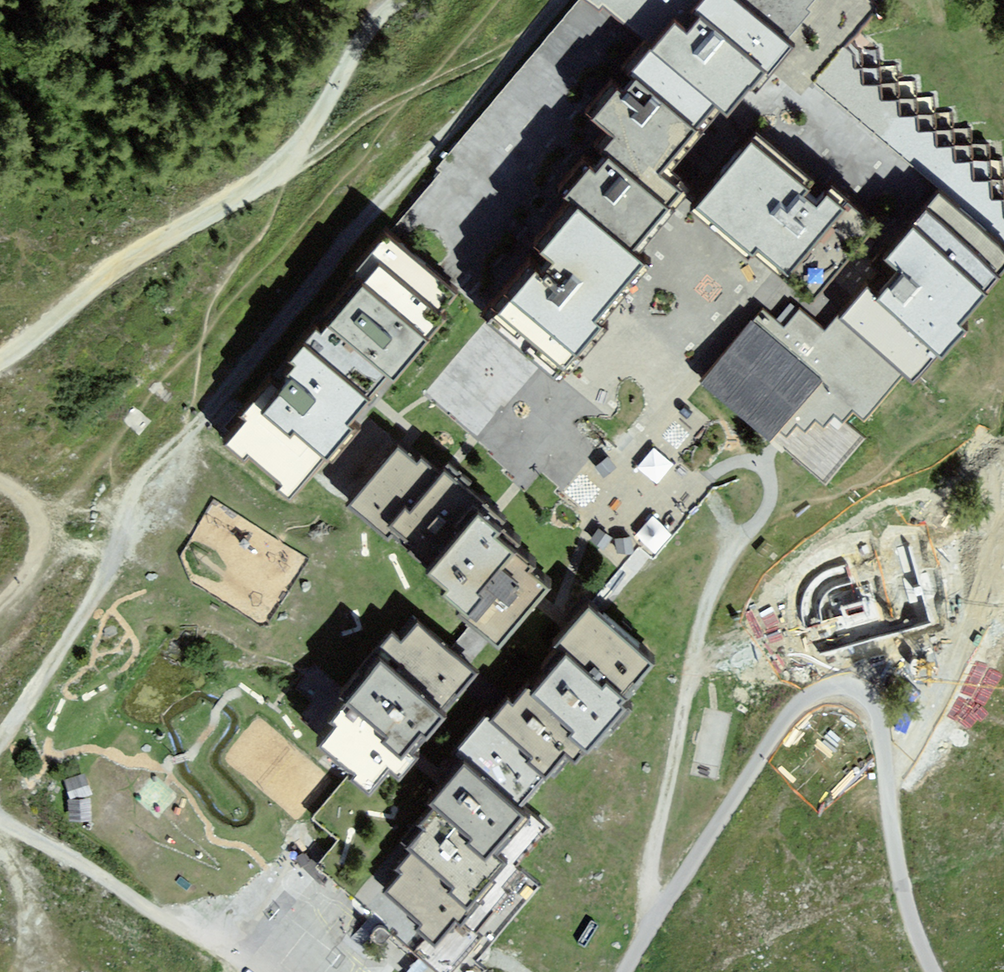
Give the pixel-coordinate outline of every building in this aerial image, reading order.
[(644,44),(722,106),(731,113),(821,0),(588,0),(644,44)] [(585,117),(603,132),(663,179),(722,106),(644,44),(585,117)] [(556,189),(574,204),(635,254),(683,196),(663,179),(603,132),(556,189)] [(755,134),(697,205),(786,278),(844,207),(755,134)] [(701,388),(780,452),(817,407),(859,441),(1003,263),(1003,249),(936,194),(824,331),(796,308),(782,326),(764,312),(701,388)] [(574,204),(483,312),(559,376),(650,268),(635,254),(574,204)] [(383,240),(232,433),(294,491),(460,295),(383,240)] [(401,437),(347,502),(503,629),(546,576),(513,549),(523,537),(401,437)] [(657,478),(674,460),(654,443),(638,462),(657,478)] [(655,549),(673,528),(653,511),(636,532),(655,549)] [(589,608),(492,723),(553,775),(650,660),(589,608)] [(410,624),(318,743),(380,790),(472,672),(410,624)] [(418,843),(384,885),(441,931),(535,815),(468,762),(409,835),(418,843)] [(473,964),(467,971),(484,971),(473,964)]
